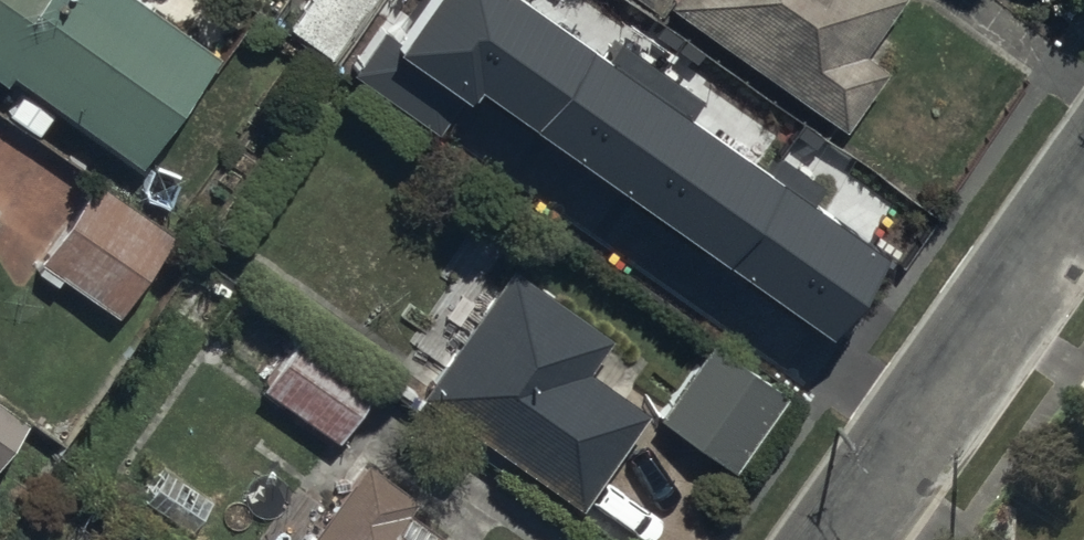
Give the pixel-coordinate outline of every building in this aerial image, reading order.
[(145,167),(224,52),(149,0),(0,0),(0,67),(145,167)] [(327,52),(363,0),(302,0),(285,24),(327,52)] [(885,256),(516,0),(426,0),(398,40),(388,33),(357,77),(443,137),(474,93),(827,338),(885,256)] [(824,113),(846,128),(890,64),(868,49),(901,0),(666,0),(664,3),(824,113)] [(39,260),(128,321),(185,238),(97,177),(39,260)] [(8,209),(0,203),(0,221),(8,209)] [(418,394),(582,507),(648,411),(588,370),(611,336),(508,265),(485,299),(418,394)] [(260,390),(335,441),(378,379),(303,328),(260,390)] [(662,416),(738,468),(787,398),(711,345),(662,416)] [(29,420),(0,401),(0,462),(29,420)] [(401,523),(418,499),(359,458),(342,483),(303,539),(425,539),(401,523)]
